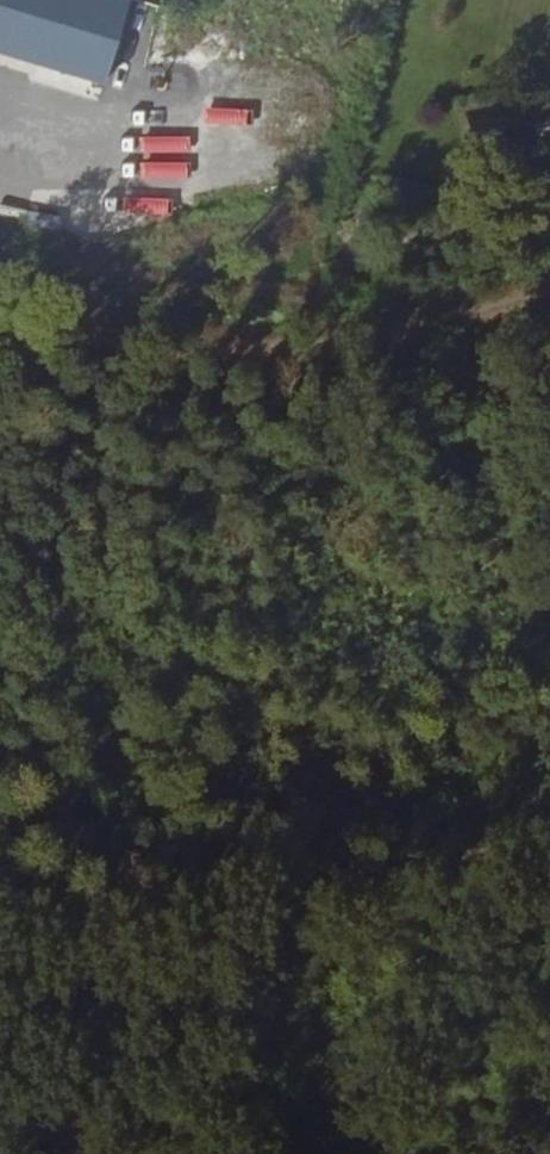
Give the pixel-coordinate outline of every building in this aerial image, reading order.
[(137,0),(0,0),(0,54),(116,83),(137,0)] [(207,105),(258,93),(253,71),(252,72),(248,55),(180,71),(185,91),(203,87),(207,105)] [(212,174),(262,172),(260,133),(210,136),(212,174)]
